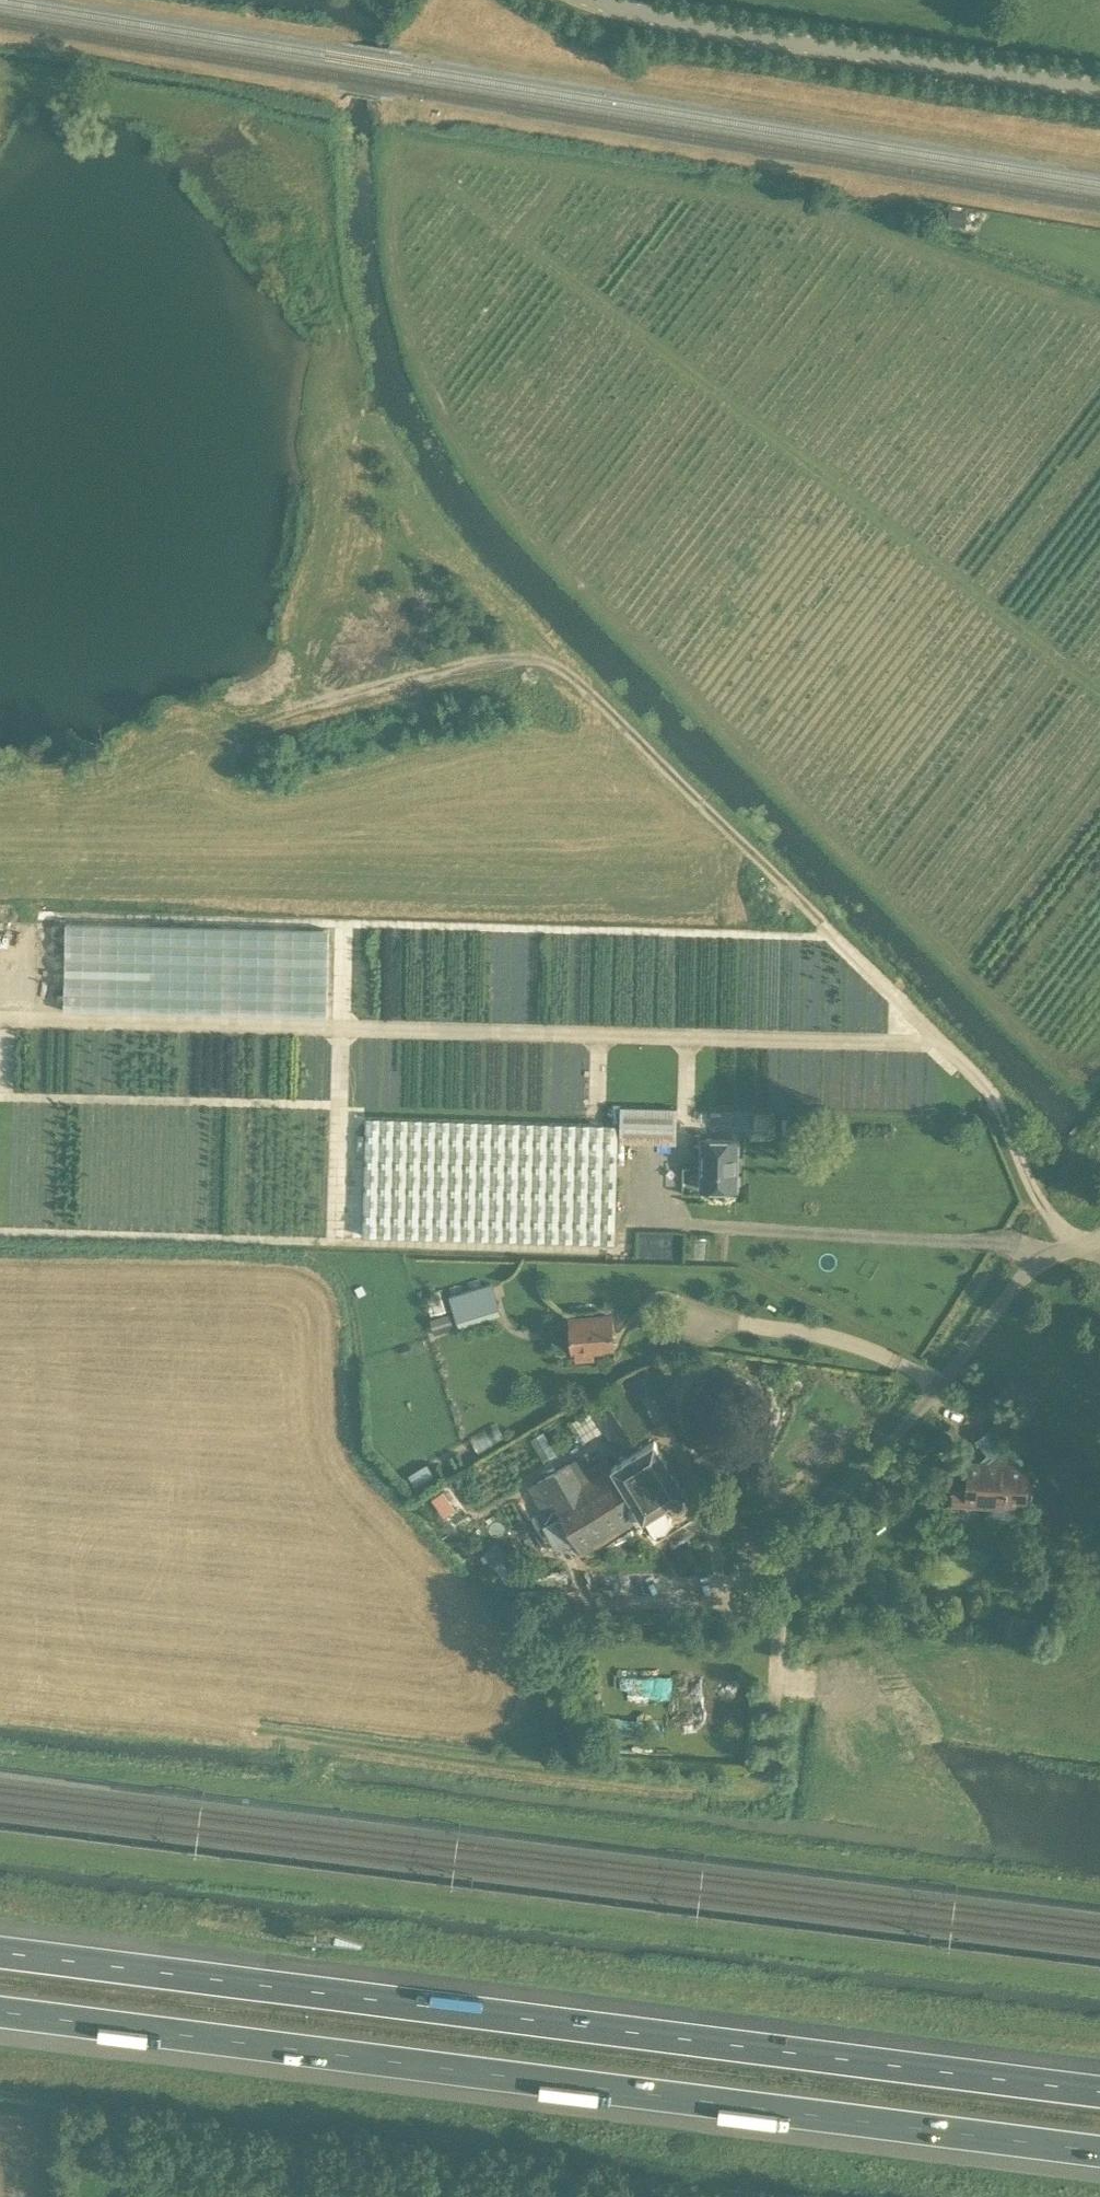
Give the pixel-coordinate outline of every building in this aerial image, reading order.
[(965,225),(967,211),(949,208),(947,222),(965,225)] [(366,1116),(362,1235),(615,1242),(618,1141),(619,1141),(619,1142),(676,1143),(677,1108),(677,1106),(621,1105),(620,1122),(590,1122),(580,1121),(366,1116)] [(702,1137),(701,1188),(736,1188),(736,1138),(702,1137)] [(683,1191),(696,1190),(695,1170),(682,1171),(683,1191)] [(682,1251),(682,1231),(638,1229),(637,1249),(682,1251)] [(491,1281),(449,1294),(459,1326),(474,1322),(471,1313),(499,1305),(491,1281)] [(448,1311),(429,1317),(432,1328),(451,1321),(448,1311)] [(594,1358),(593,1349),(613,1347),(611,1313),(570,1315),(573,1351),(575,1350),(576,1359),(594,1358)] [(999,1416),(973,1439),(988,1455),(1013,1432),(999,1416)] [(472,1434),(477,1447),(504,1436),(498,1423),(472,1434)] [(685,1490),(669,1465),(654,1440),(612,1465),(581,1482),(571,1465),(544,1482),(553,1498),(552,1499),(583,1553),(638,1519),(642,1524),(646,1525),(649,1526),(653,1525),(658,1523),(664,1519),(668,1514),(670,1511),(671,1509),(665,1502),(685,1490)] [(953,1487),(952,1505),(993,1508),(992,1517),(1016,1519),(1016,1510),(1026,1511),(1026,1506),(1029,1465),(1022,1464),(1005,1444),(998,1450),(990,1457),(985,1461),(968,1460),(965,1488),(953,1487)] [(407,1477),(414,1488),(431,1478),(424,1467),(407,1477)] [(506,1558),(495,1542),(482,1551),(493,1567),(495,1565),(502,1560),(506,1558)]
